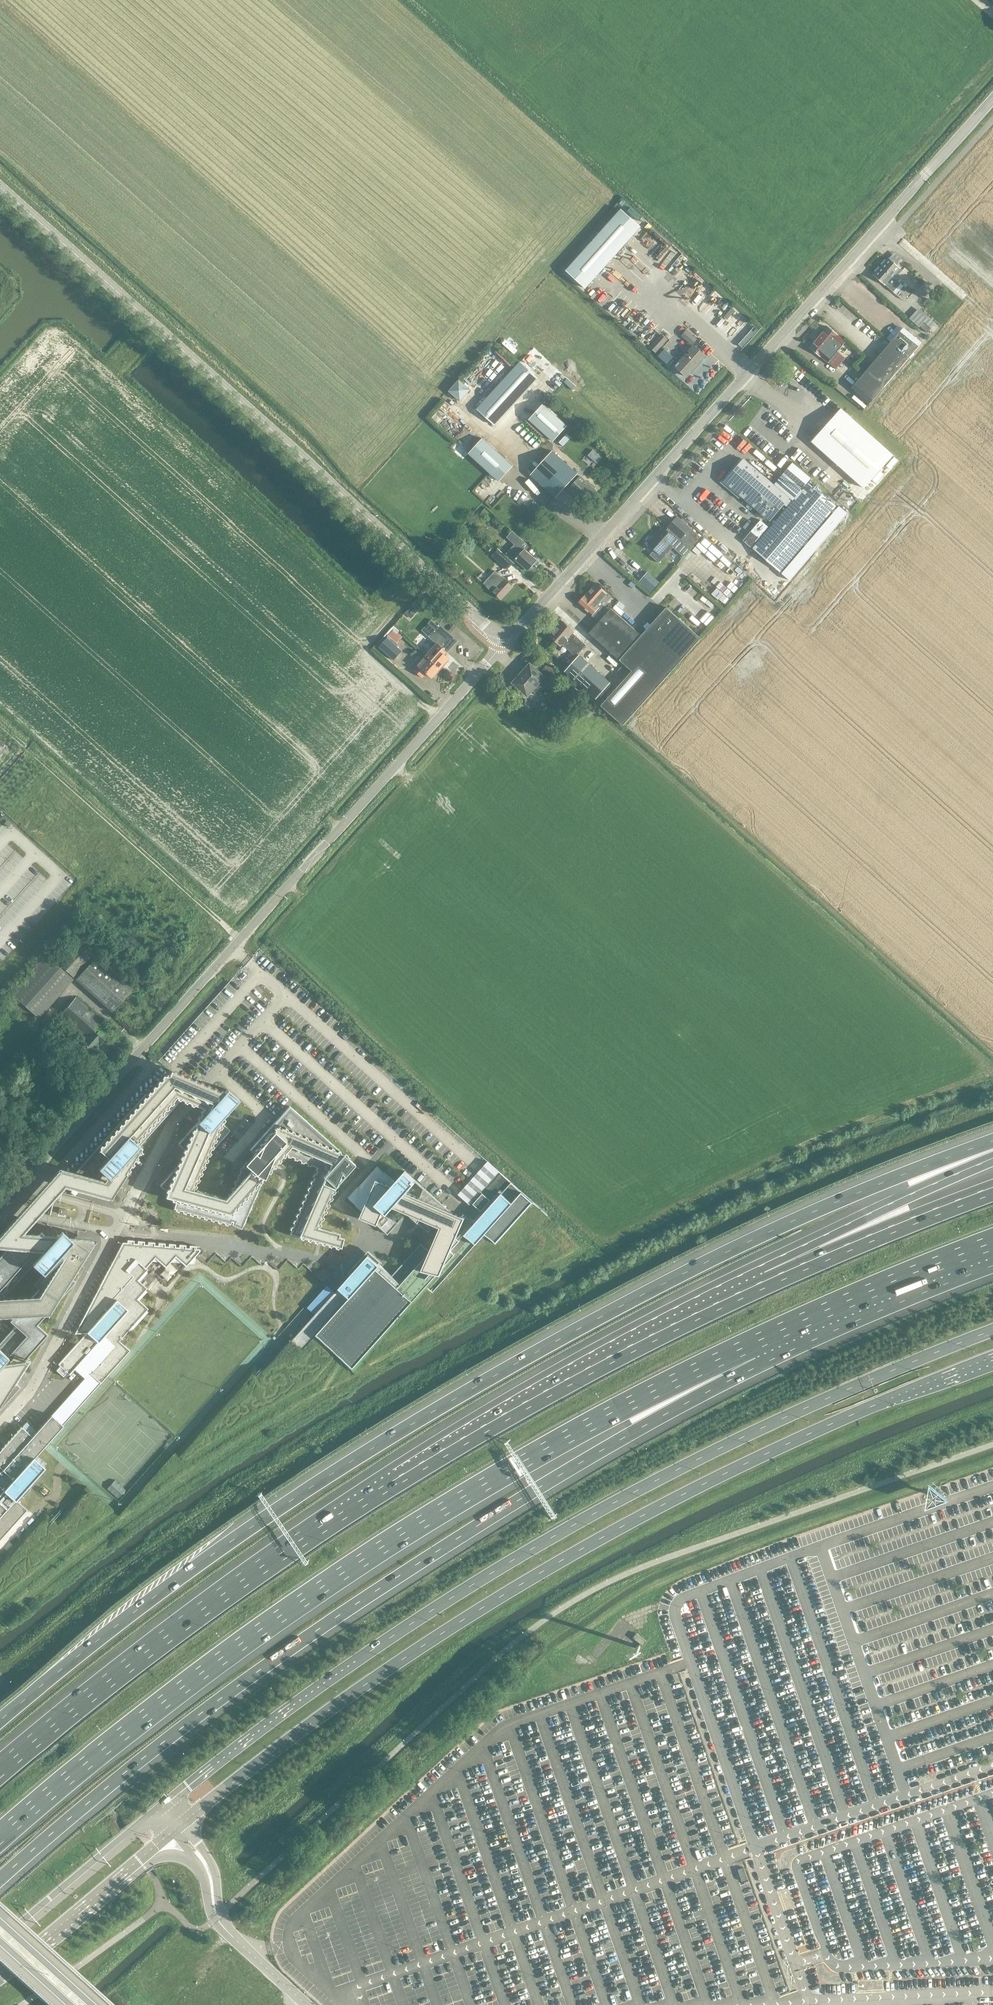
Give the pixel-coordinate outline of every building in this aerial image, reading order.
[(566,271),(586,288),(641,227),(622,209),(566,271)] [(894,251),(890,255),(895,261),(899,256),(894,251)] [(889,258),(881,266),(892,277),(895,279),(899,275),(899,274),(902,270),(889,258)] [(892,277),(881,266),(874,275),(896,295),(903,286),(895,279),(892,277)] [(919,327),(920,326),(928,332),(932,328),(931,328),(935,323),(919,308),(909,319),(919,327)] [(819,336),(833,349),(837,352),(840,349),(836,345),(842,338),(828,326),(819,336)] [(903,328),(852,388),(870,404),(922,343),(903,328)] [(692,345),(697,339),(687,331),(682,336),(692,345)] [(657,353),(668,340),(661,334),(650,347),(657,353)] [(833,349),(819,336),(810,347),(825,359),(833,349)] [(687,377),(706,357),(694,346),(675,366),(687,377)] [(519,363),(477,409),(495,425),(537,379),(538,378),(520,362),(519,363)] [(460,401),(470,390),(459,380),(449,391),(460,401)] [(554,440),(567,425),(543,404),(530,419),(554,440)] [(864,488),(893,455),(841,408),(812,441),(864,488)] [(513,465),(483,439),(469,454),(499,481),(513,465)] [(594,447),(584,458),(593,467),(604,456),(594,447)] [(583,503),(595,490),(553,452),(531,475),(559,500),(568,490),(583,503)] [(744,459),(724,482),(770,521),(790,498),(793,500),(802,490),(783,474),(774,485),(744,459)] [(783,474),(802,490),(811,478),(793,463),(783,474)] [(808,482),(802,490),(793,500),(752,548),(781,572),(837,506),(808,482)] [(648,544),(654,550),(650,555),(659,563),(670,551),(666,548),(675,537),(689,550),(701,537),(677,516),(668,527),(669,528),(666,530),(663,527),(648,544)] [(507,537),(515,544),(505,554),(500,560),(508,567),(512,561),(515,563),(518,561),(528,570),(537,560),(526,550),(530,546),(523,540),(523,539),(513,530),(507,537)] [(697,554),(710,543),(705,538),(693,549),(697,554)] [(499,600),(511,586),(493,570),(481,583),(499,600)] [(652,592),(660,582),(648,572),(639,582),(652,592)] [(596,583),(581,600),(578,603),(599,621),(589,633),(632,671),(665,633),(653,622),(641,635),(611,608),(609,610),(602,604),(604,602),(606,603),(611,597),(596,583)] [(412,618),(423,605),(417,599),(405,613),(412,618)] [(667,607),(653,622),(665,633),(601,706),(623,725),(633,714),(701,638),(667,607)] [(574,632),(562,621),(549,635),(562,646),(563,645),(576,655),(576,656),(578,654),(586,645),(573,633),(574,632)] [(436,643),(426,655),(441,668),(449,659),(445,655),(452,647),(450,645),(456,639),(440,625),(430,637),(436,643)] [(397,639),(393,642),(388,637),(379,647),(394,660),(402,651),(399,648),(402,645),(397,639)] [(580,654),(565,671),(596,699),(611,683),(580,654)] [(433,677),(441,668),(426,655),(414,669),(423,678),(427,673),(433,677)] [(526,662),(518,670),(545,694),(552,686),(549,682),(547,685),(535,674),(537,672),(526,662)] [(553,678),(557,673),(547,664),(543,669),(553,678)] [(545,694),(518,670),(511,678),(523,689),(523,688),(529,693),(531,692),(536,696),(536,697),(539,700),(545,694)] [(525,698),(521,704),(529,712),(534,707),(525,698)] [(77,940),(56,963),(73,977),(93,955),(77,940)] [(54,963),(45,955),(10,994),(12,996),(6,1004),(25,1020),(32,1013),(38,1019),(73,980),(54,963)] [(75,979),(111,1012),(113,1010),(130,990),(131,989),(96,957),(75,979)] [(57,1019),(75,1036),(93,1052),(110,1033),(103,1027),(106,1024),(76,997),(57,1019)] [(227,1112),(239,1099),(227,1089),(223,1091),(221,1089),(174,1069),(170,1069),(163,1074),(146,1093),(75,1172),(59,1168),(0,1234),(0,1247),(7,1248),(0,1257),(0,1318),(9,1318),(18,1326),(0,1345),(0,1410),(20,1387),(15,1382),(30,1359),(28,1357),(48,1334),(37,1325),(46,1315),(48,1316),(76,1282),(72,1278),(96,1240),(92,1239),(68,1237),(62,1231),(57,1236),(44,1235),(42,1232),(40,1234),(24,1233),(65,1187),(111,1200),(128,1173),(130,1170),(142,1151),(142,1148),(142,1147),(141,1148),(139,1146),(181,1099),(184,1100),(184,1101),(186,1103),(193,1106),(195,1105),(204,1108),(198,1122),(196,1122),(194,1125),(195,1125),(178,1144),(183,1148),(182,1149),(184,1150),(183,1151),(183,1152),(183,1151),(184,1153),(178,1166),(160,1185),(166,1191),(167,1193),(166,1197),(172,1198),(177,1200),(174,1209),(242,1229),(263,1179),(282,1156),(315,1170),(290,1229),(290,1234),(341,1248),(341,1247),(344,1238),(338,1236),(339,1233),(317,1227),(341,1173),(344,1176),(355,1164),(289,1106),(250,1150),(254,1153),(245,1164),(241,1167),(228,1198),(195,1188),(207,1158),(211,1153),(230,1131),(222,1123),(227,1112)] [(548,1215),(534,1202),(501,1173),(488,1161),(459,1194),(470,1204),(471,1202),(473,1203),(482,1211),(472,1221),(464,1214),(462,1216),(460,1215),(449,1210),(424,1187),(423,1187),(422,1186),(405,1171),(395,1182),(378,1167),(377,1166),(358,1187),(357,1186),(347,1198),(349,1199),(363,1212),(361,1217),(378,1225),(388,1235),(399,1223),(405,1216),(408,1213),(418,1222),(420,1224),(429,1232),(436,1225),(438,1226),(441,1227),(430,1251),(421,1243),(392,1275),(380,1265),(379,1263),(381,1261),(369,1250),(366,1254),(354,1267),(350,1271),(349,1273),(351,1275),(331,1297),(326,1292),(321,1298),(326,1302),(318,1312),(312,1319),(301,1331),(297,1336),(292,1341),(303,1352),(316,1337),(317,1336),(336,1353),(337,1354),(342,1358),(344,1361),(354,1369),(362,1359),(381,1338),(403,1313),(410,1320),(421,1308),(426,1313),(433,1306),(445,1317),(500,1257),(506,1262),(548,1215)] [(79,1364),(90,1373),(85,1378),(70,1394),(81,1404),(82,1404),(101,1383),(130,1350),(119,1341),(122,1337),(129,1330),(146,1310),(148,1308),(139,1300),(137,1299),(145,1290),(147,1288),(140,1282),(138,1280),(146,1271),(148,1269),(146,1268),(152,1261),(159,1262),(166,1267),(171,1262),(182,1263),(186,1266),(189,1263),(195,1264),(196,1256),(196,1255),(200,1250),(200,1249),(196,1249),(196,1246),(190,1245),(189,1248),(186,1248),(186,1245),(179,1244),(179,1247),(175,1247),(176,1244),(169,1243),(169,1246),(165,1246),(165,1243),(159,1243),(158,1245),(155,1245),(155,1242),(148,1242),(148,1244),(144,1244),(145,1241),(138,1241),(138,1244),(134,1243),(134,1240),(127,1240),(127,1242),(123,1242),(100,1285),(98,1289),(93,1299),(75,1333),(85,1333),(86,1333),(58,1364),(60,1366),(56,1370),(63,1376),(67,1372),(70,1374),(75,1369),(79,1364)] [(7,1531),(27,1509),(16,1499),(45,1467),(34,1457),(63,1425),(52,1415),(51,1416),(32,1436),(22,1427),(0,1451),(0,1539),(7,1531)]
